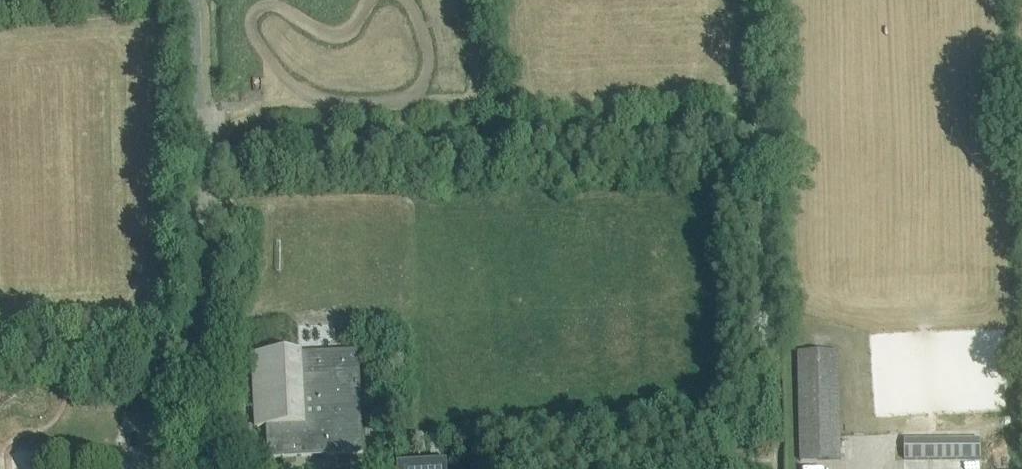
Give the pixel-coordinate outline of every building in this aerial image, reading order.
[(843,461),(840,352),(800,353),(802,462),(843,461)] [(364,454),(361,377),(359,353),(255,358),(258,430),(270,429),(270,442),(269,442),(270,459),(364,454)] [(170,425),(169,410),(155,411),(156,426),(170,425)] [(158,468),(172,468),(171,453),(157,453),(158,468)]
